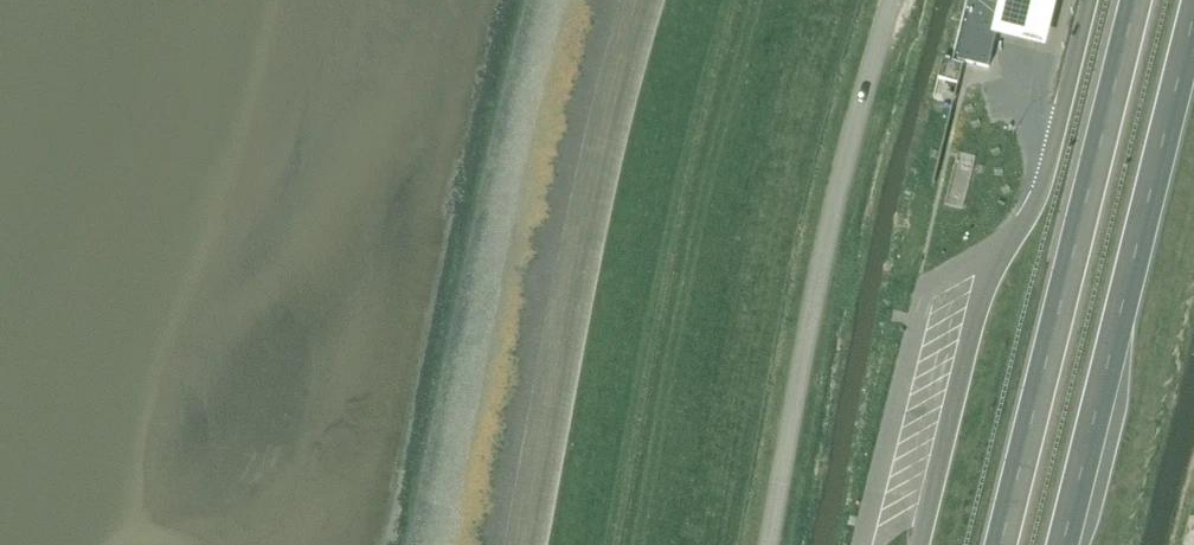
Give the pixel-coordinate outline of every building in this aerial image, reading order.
[(1000,22),(1006,0),(972,0),(957,61),(989,68),(997,38),(1000,22)] [(993,36),(1047,48),(1058,0),(1001,0),(993,36)] [(961,65),(943,61),(939,79),(958,83),(959,77),(961,77),(962,72),(960,72),(961,65)]
